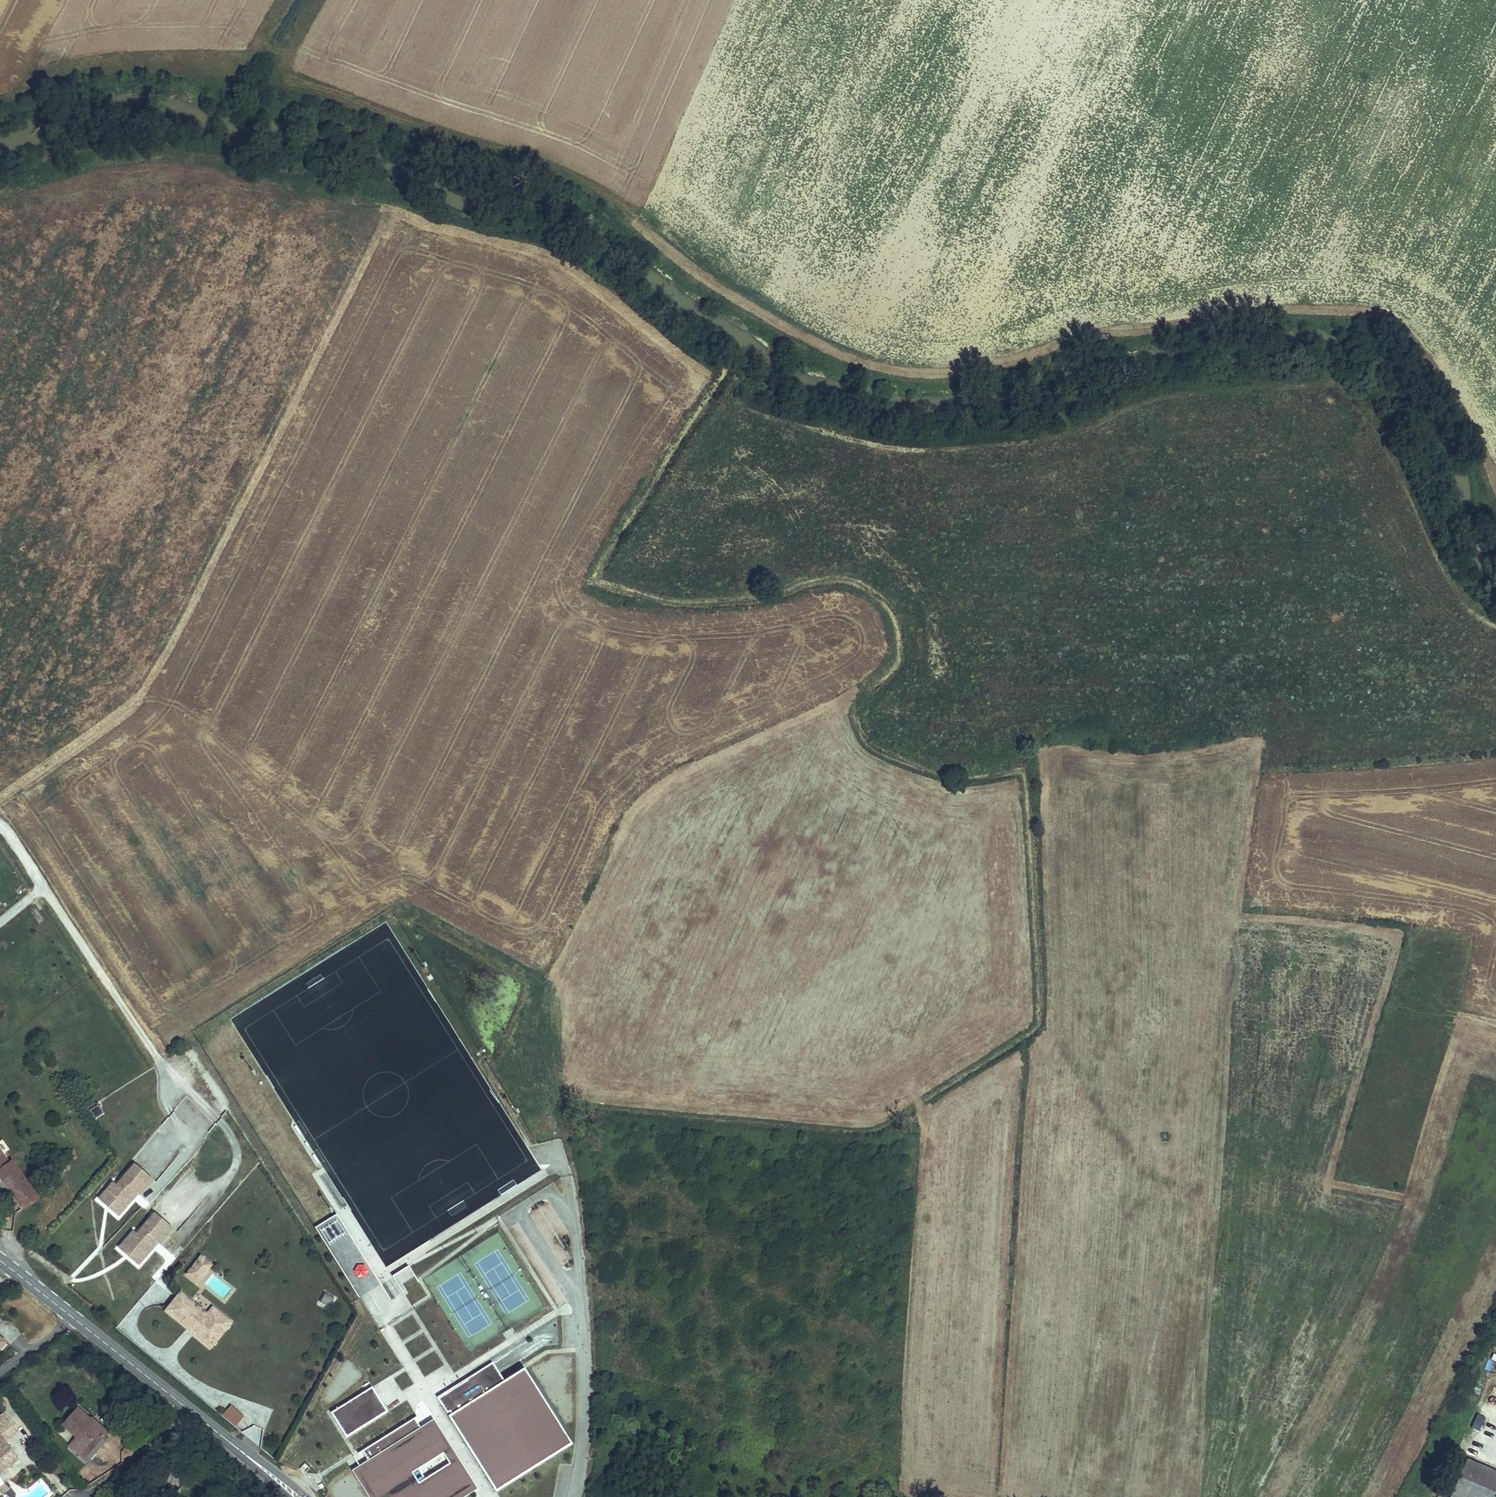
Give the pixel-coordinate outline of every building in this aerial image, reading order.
[(90,1109),(94,1117),(102,1113),(98,1105),(90,1109)] [(0,1166),(0,1178),(5,1175),(10,1181),(13,1178),(3,1164),(0,1166)] [(133,1164),(100,1196),(119,1216),(153,1183),(133,1164)] [(0,1178),(0,1189),(21,1220),(35,1209),(13,1178),(10,1181),(5,1175),(0,1178)] [(332,1214),(310,1227),(354,1297),(376,1283),(332,1214)] [(145,1216),(116,1247),(137,1267),(166,1236),(145,1216)] [(194,1255),(190,1260),(201,1269),(205,1264),(194,1255)] [(180,1273),(191,1282),(201,1269),(190,1260),(180,1273)] [(410,1275),(403,1265),(387,1275),(393,1285),(410,1275)] [(174,1291),(161,1308),(194,1333),(192,1335),(200,1342),(213,1324),(209,1321),(210,1319),(216,1313),(206,1305),(201,1312),(174,1291)] [(329,1297),(320,1292),(315,1301),(324,1306),(329,1297)] [(194,1333),(161,1308),(160,1310),(192,1335),(194,1333)] [(226,1321),(216,1313),(210,1319),(209,1321),(213,1324),(200,1342),(206,1346),(226,1321)] [(443,1415),(490,1491),(566,1443),(519,1367),(499,1380),(487,1362),(461,1378),(465,1384),(446,1396),(443,1392),(433,1399),(441,1412),(444,1410),(446,1413),(443,1415)] [(465,1384),(461,1378),(431,1397),(433,1399),(443,1392),(446,1396),(465,1384)] [(366,1386),(351,1396),(355,1402),(367,1395),(379,1413),(381,1411),(366,1386)] [(367,1395),(355,1402),(351,1396),(325,1412),(341,1437),(379,1413),(367,1395)] [(76,1401),(61,1420),(77,1432),(73,1437),(88,1449),(102,1430),(85,1417),(89,1411),(76,1401)] [(222,1415),(236,1426),(245,1416),(230,1404),(222,1415)] [(10,1428),(13,1425),(0,1409),(0,1415),(10,1428)] [(85,1417),(102,1430),(108,1423),(91,1409),(89,1411),(85,1417)] [(1480,1430),(1485,1416),(1476,1413),(1471,1427),(1480,1430)] [(10,1428),(0,1415),(0,1435),(10,1428)] [(370,1496),(446,1496),(466,1484),(450,1459),(444,1463),(420,1478),(413,1468),(438,1453),(444,1449),(427,1423),(416,1430),(414,1427),(408,1417),(357,1450),(362,1459),(353,1465),(355,1468),(353,1470),(370,1496)] [(414,1427),(416,1430),(427,1423),(444,1449),(438,1453),(444,1463),(450,1459),(466,1484),(446,1496),(457,1496),(472,1488),(428,1418),(414,1427)] [(13,1453),(0,1436),(0,1464),(13,1453)] [(353,1470),(355,1468),(353,1465),(346,1469),(364,1496),(370,1496),(353,1470)] [(1463,1470),(1450,1496),(1493,1496),(1495,1490),(1495,1485),(1463,1470)]
